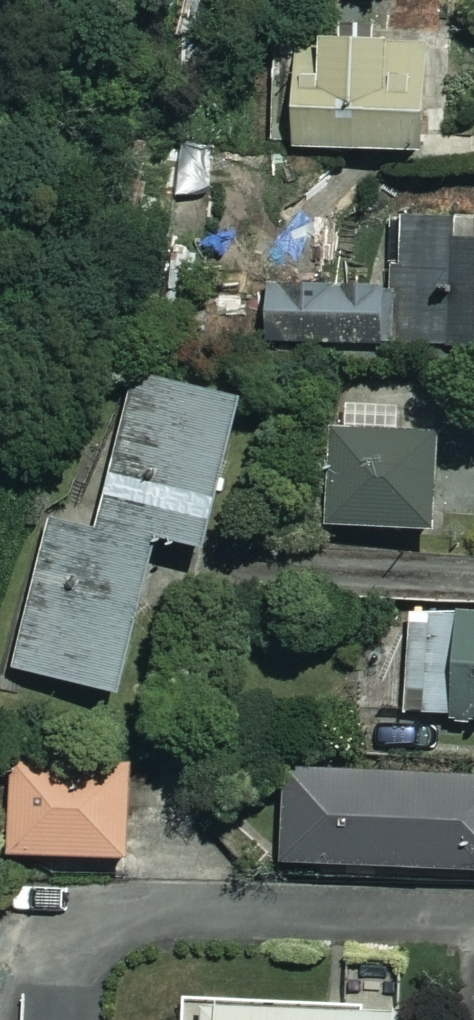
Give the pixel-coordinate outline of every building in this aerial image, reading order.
[(429,41),(295,44),(297,156),(431,153),(429,41)] [(453,219),(397,219),(398,346),(473,346),(473,240),(453,240),(453,219)] [(317,278),(317,271),(267,271),(268,359),(393,359),(392,290),(353,290),(354,299),(345,299),(345,289),(333,289),(333,277),(317,278)] [(236,392),(130,371),(98,530),(82,527),(85,513),(45,505),(11,675),(128,698),(159,542),(205,551),(236,392)] [(440,435),(328,437),(330,534),(442,531),(440,435)] [(407,609),(404,729),(473,730),(473,611),(407,609)] [(294,766),(293,754),(262,754),(262,792),(275,792),(274,875),(473,878),(473,769),(294,766)] [(129,764),(11,766),(12,860),(130,858),(129,764)] [(407,997),(183,997),(182,1019),(407,1019),(407,997)]
